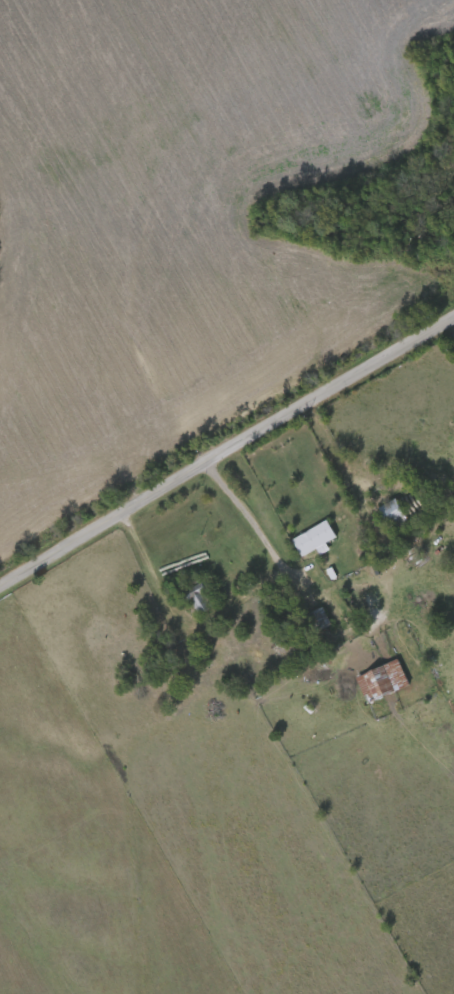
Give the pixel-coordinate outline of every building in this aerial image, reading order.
[(392,530),(380,507),(397,497),(410,520),(392,530)] [(339,539),(320,548),(319,547),(302,555),(293,538),(329,520),(339,539)] [(216,605),(198,615),(188,595),(206,585),(216,605)] [(320,630),(331,626),(325,608),(314,612),(320,630)] [(357,675),(401,660),(410,685),(366,701),(357,675)]
